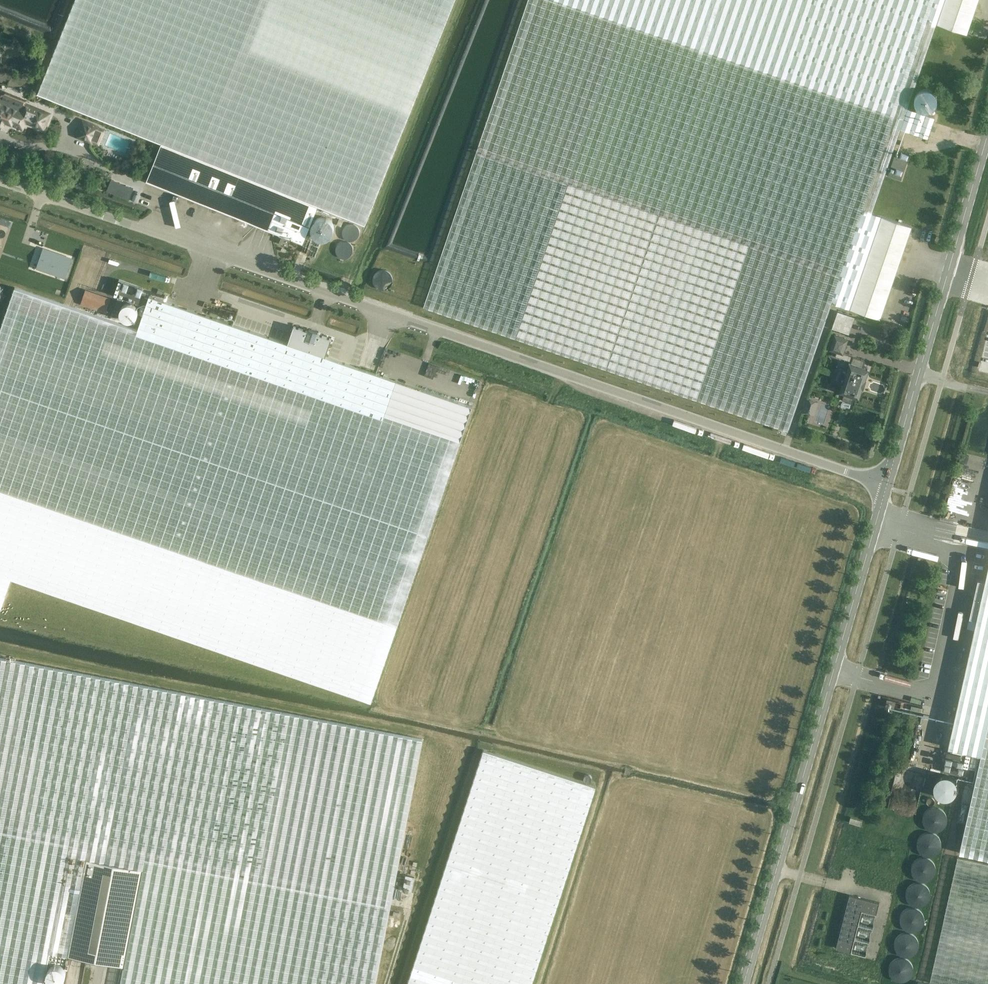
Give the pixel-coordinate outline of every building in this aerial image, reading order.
[(39,95),(163,144),(148,182),(274,232),(304,244),(311,227),(313,221),(319,207),(366,225),(374,207),(448,21),(456,0),(77,0),(39,95)] [(789,429),(833,301),(881,318),(913,225),(911,224),(914,214),(906,211),(903,222),(873,212),(902,127),(929,136),(936,116),(909,107),(938,22),(968,33),(979,0),(528,0),(424,304),(789,429)] [(0,126),(1,126),(2,126),(2,125),(3,125),(4,124),(6,119),(22,125),(24,121),(43,128),(49,114),(25,104),(23,110),(1,102),(0,99),(0,125),(0,126)] [(75,137),(92,144),(99,127),(99,126),(82,118),(75,136),(76,136),(75,137)] [(901,179),(909,155),(896,150),(888,175),(901,179)] [(336,240),(342,222),(321,215),(315,234),(336,240)] [(281,244),(290,247),(292,242),(283,239),(281,244)] [(351,256),(353,243),(343,241),(340,254),(351,256)] [(44,250),(37,269),(65,279),(72,260),(44,250)] [(168,279),(174,282),(177,274),(171,272),(168,279)] [(142,288),(119,280),(113,295),(141,305),(145,293),(141,291),(142,288)] [(1,609),(6,594),(10,578),(371,701),(372,697),(461,440),(472,406),(396,380),(326,356),(332,339),(317,334),(318,331),(309,328),(308,331),(294,326),(288,343),(150,295),(138,329),(15,287),(0,331),(0,609),(1,609)] [(109,311),(114,298),(88,288),(83,302),(109,311)] [(132,321),(133,320),(134,320),(135,319),(136,318),(137,317),(137,316),(137,315),(138,314),(138,313),(138,312),(138,311),(138,310),(137,309),(137,308),(137,307),(136,307),(136,306),(135,305),(134,304),(133,304),(132,304),(131,303),(129,303),(128,303),(127,303),(126,304),(125,304),(123,305),(123,306),(122,306),(121,307),(121,309),(120,310),(120,311),(120,312),(120,313),(120,314),(121,316),(122,318),(123,319),(124,320),(126,321),(127,321),(128,321),(129,321),(130,321),(132,321)] [(855,317),(838,311),(832,328),(849,334),(855,317)] [(843,398),(853,402),(855,395),(860,397),(863,386),(864,386),(866,379),(869,368),(863,366),(866,359),(854,355),(854,356),(844,352),(849,338),(836,334),(831,348),(838,351),(836,355),(852,360),(852,362),(850,361),(847,371),(844,371),(841,379),(844,380),(840,390),(845,392),(843,398)] [(807,397),(804,410),(813,412),(815,399),(807,397)] [(944,560),(945,555),(921,548),(920,554),(944,560)] [(944,769),(966,774),(971,752),(981,754),(987,722),(987,581),(987,585),(979,583),(970,620),(978,622),(949,747),(944,769)] [(956,652),(958,643),(963,644),(966,627),(952,624),(947,650),(956,652)] [(48,952),(123,966),(120,983),(376,983),(423,739),(0,657),(0,983),(42,983),(48,952)] [(958,855),(987,862),(987,722),(981,754),(980,759),(958,855)] [(596,786),(484,750),(407,983),(532,983),(596,786)] [(930,982),(937,983),(987,983),(987,864),(957,858),(930,982)] [(858,923),(862,909),(877,913),(879,902),(850,895),(836,948),(851,951),(854,937),(858,923)] [(58,965),(57,964),(55,964),(54,964),(53,965),(51,966),(49,967),(48,968),(48,969),(47,970),(47,971),(46,972),(46,973),(46,974),(46,975),(47,976),(47,977),(47,978),(48,979),(49,980),(50,981),(51,982),(52,982),(53,983),(54,983),(55,983),(56,983),(57,983),(59,983),(60,982),(62,981),(64,979),(64,978),(65,977),(65,976),(65,974),(65,973),(65,972),(65,971),(64,970),(64,969),(64,968),(63,968),(63,967),(62,967),(61,966),(59,965),(58,965)]
